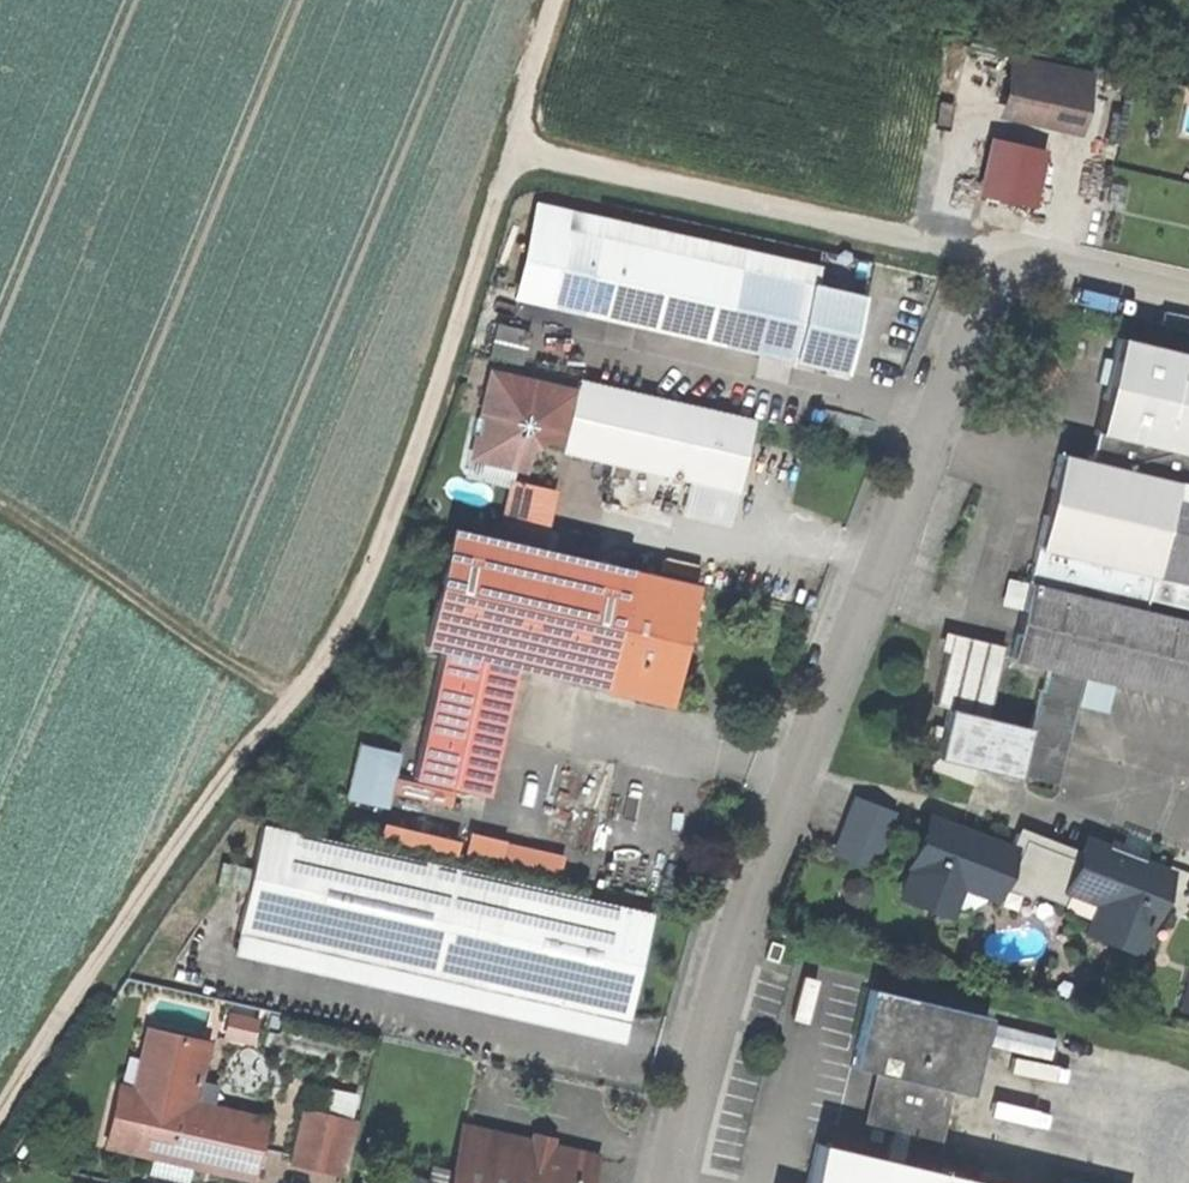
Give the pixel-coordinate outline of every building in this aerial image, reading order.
[(1089,75),(1006,57),(993,117),(1076,135),(1089,75)] [(1044,153),(986,140),(973,197),(1031,210),(1044,153)] [(536,300),(833,369),(852,288),(811,278),(815,261),(590,209),(585,230),(554,223),(536,300)] [(520,355),(525,323),(491,318),(485,350),(520,355)] [(1113,339),(1085,461),(1188,484),(1188,357),(1113,339)] [(730,481),(745,417),(570,376),(555,440),(730,481)] [(1188,699),(1188,484),(1085,461),(1052,453),(1006,657),(1188,699)] [(552,491),(506,480),(493,539),(443,527),(415,647),(437,652),(408,777),(480,793),(508,668),(664,704),(692,585),(539,549),(552,491)] [(944,706),(932,757),(1055,784),(1080,676),(1043,668),(1030,728),(985,718),(1001,646),(948,634),(932,703),(944,706)] [(352,744),(340,797),(383,806),(396,753),(352,744)] [(886,813),(852,799),(830,850),(865,864),(886,813)] [(1005,847),(927,817),(897,895),(934,909),(945,880),(986,896),(1005,847)] [(215,942),(610,1036),(639,917),(244,823),(215,942)] [(570,837),(513,825),(503,869),(561,881),(570,837)] [(1025,894),(1044,845),(1013,833),(994,882),(1025,894)] [(1136,949),(1166,872),(1085,842),(1066,892),(1098,904),(1088,931),(1136,949)] [(1078,857),(1044,845),(1025,894),(1059,907),(1078,857)] [(1188,1007),(1188,967),(1186,966),(1175,1003),(1188,1007)] [(984,1016),(866,989),(848,1067),(870,1072),(859,1124),(937,1142),(949,1090),(966,1094),(984,1016)] [(222,1007),(220,1034),(251,1037),(253,1009),(222,1007)] [(113,1082),(98,1150),(250,1182),(265,1117),(192,1102),(205,1041),(139,1026),(126,1085),(113,1082)] [(296,1100),(284,1158),(341,1169),(353,1111),(296,1100)] [(588,1151),(451,1117),(435,1182),(580,1182),(588,1151)] [(818,1182),(965,1182),(826,1150),(818,1182)]
